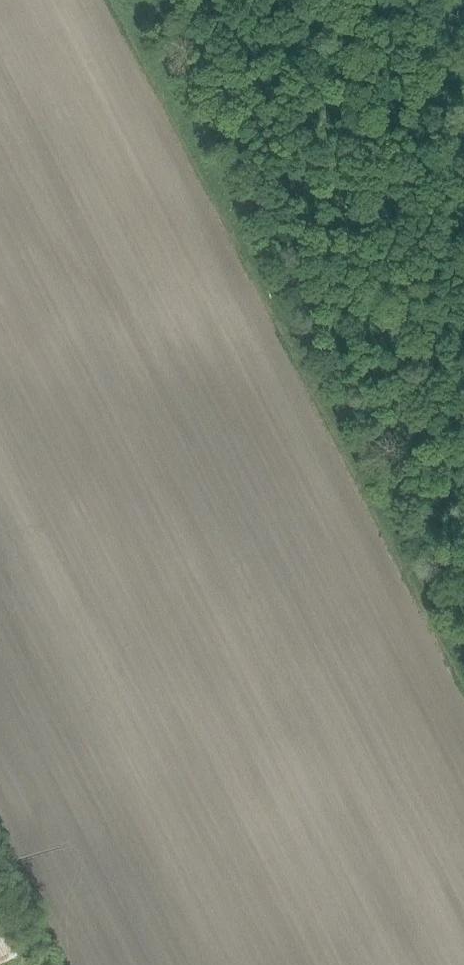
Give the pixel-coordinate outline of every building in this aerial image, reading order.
[(17,955),(0,922),(0,964),(17,955)]
